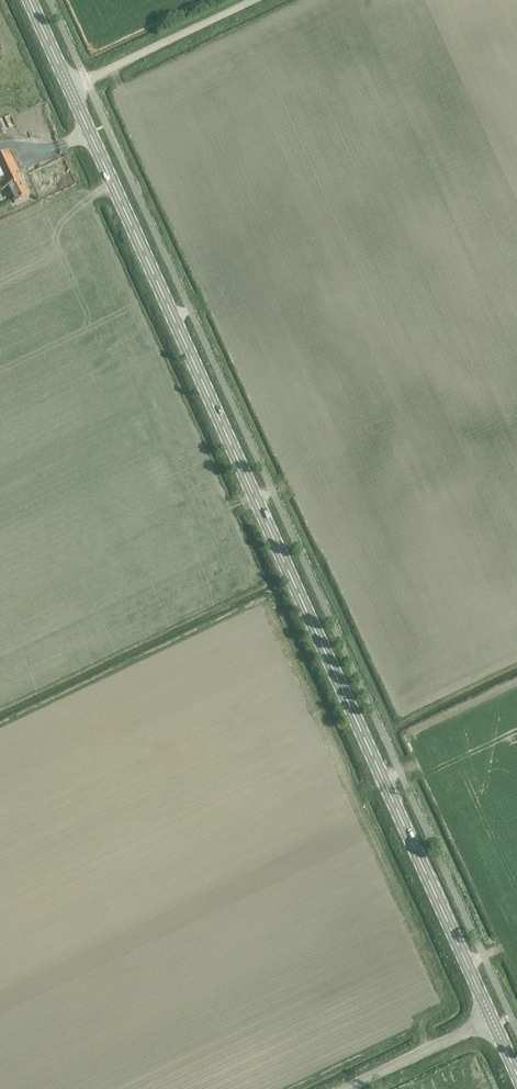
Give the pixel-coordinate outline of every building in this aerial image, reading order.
[(27,197),(7,154),(0,158),(0,193),(6,190),(13,204),(27,197)]
